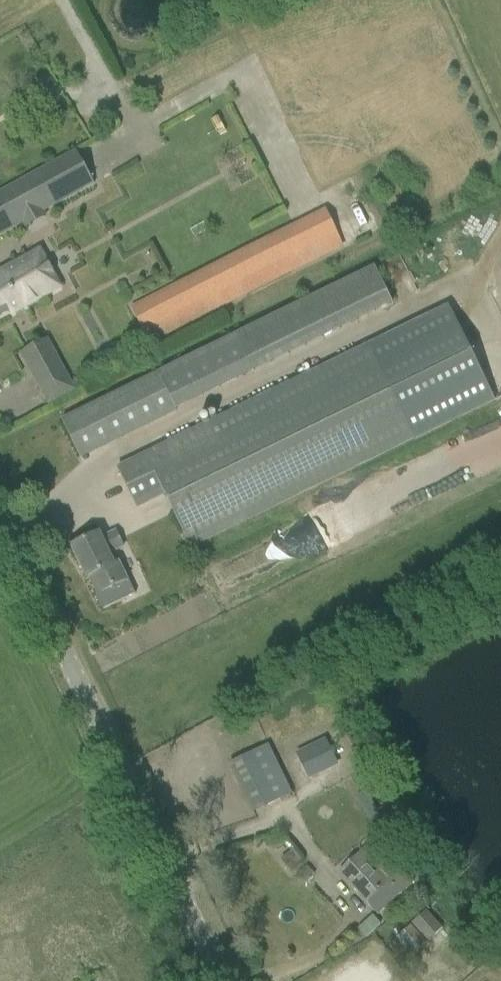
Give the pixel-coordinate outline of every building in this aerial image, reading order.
[(94,184),(77,151),(0,193),(0,236),(94,184)] [(332,214),(128,296),(145,337),(348,254),(332,214)] [(10,312),(12,315),(61,288),(40,250),(0,272),(0,317),(10,312)] [(448,309),(118,470),(137,509),(164,496),(191,549),(413,439),(416,445),(496,407),(448,309)] [(32,374),(49,404),(75,390),(47,339),(31,348),(43,368),(32,374)] [(62,421),(80,458),(177,411),(158,374),(62,421)] [(109,554),(123,547),(115,532),(101,540),(99,535),(73,547),(88,579),(90,578),(98,594),(96,595),(103,610),(135,595),(119,563),(114,565),(109,554)] [(309,777),(338,763),(326,740),(298,754),(309,777)] [(271,745),(241,760),(248,773),(265,808),(295,793),(278,758),(271,745)] [(340,873),(379,915),(416,882),(403,868),(397,874),(371,845),(354,860),(340,873)] [(292,851),(281,860),(290,871),(301,862),(292,851)] [(426,911),(412,925),(427,942),(442,929),(426,911)]
